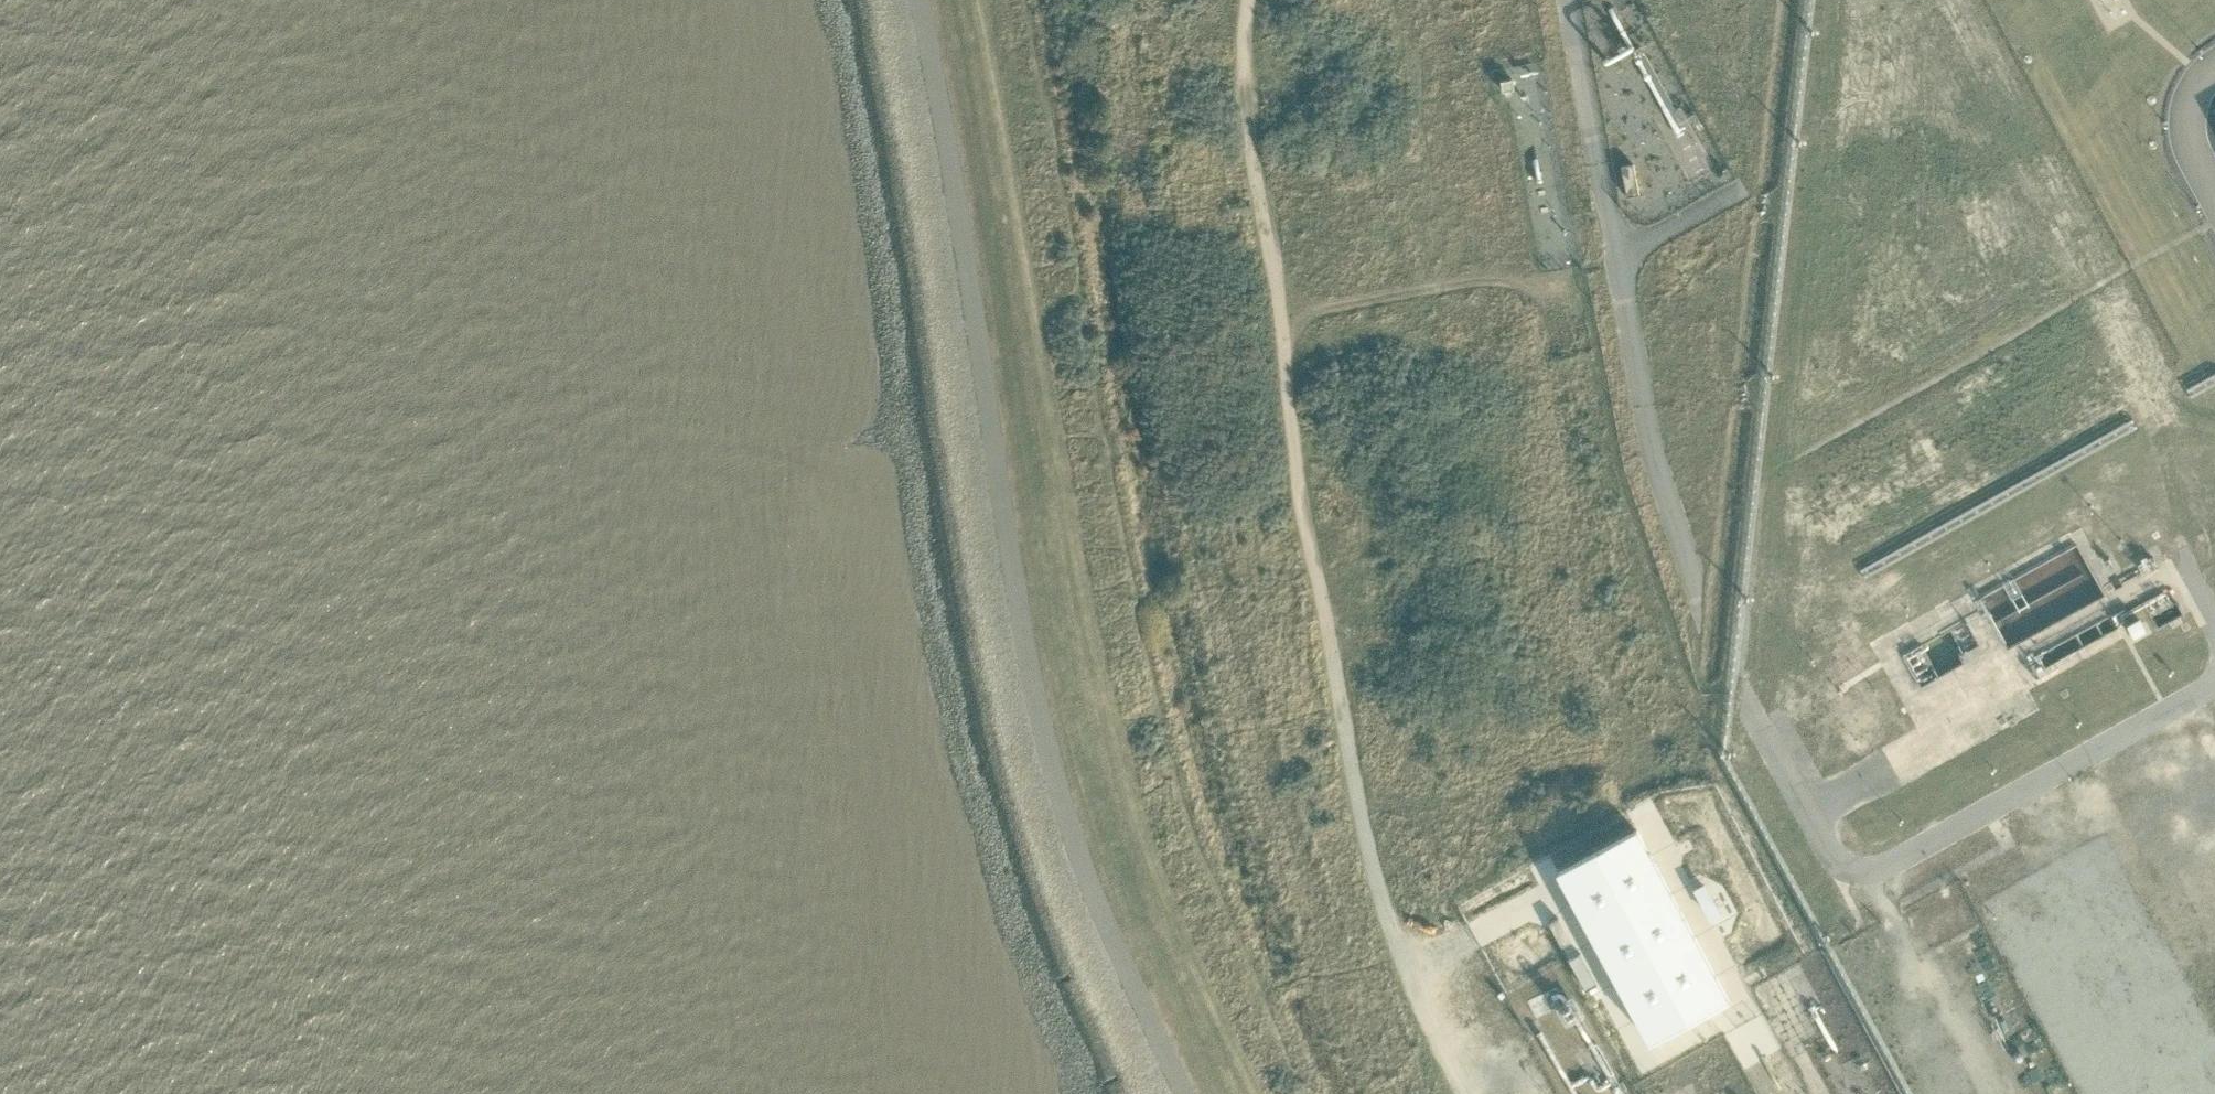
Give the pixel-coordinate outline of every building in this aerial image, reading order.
[(1657,27),(1719,0),(1645,0),(1657,27)] [(1730,1000),(1638,825),(1557,868),(1648,1042),(1730,1000)] [(1723,915),(1705,884),(1694,891),(1712,921),(1723,915)] [(1598,983),(1581,955),(1570,961),(1587,990),(1598,983)]
